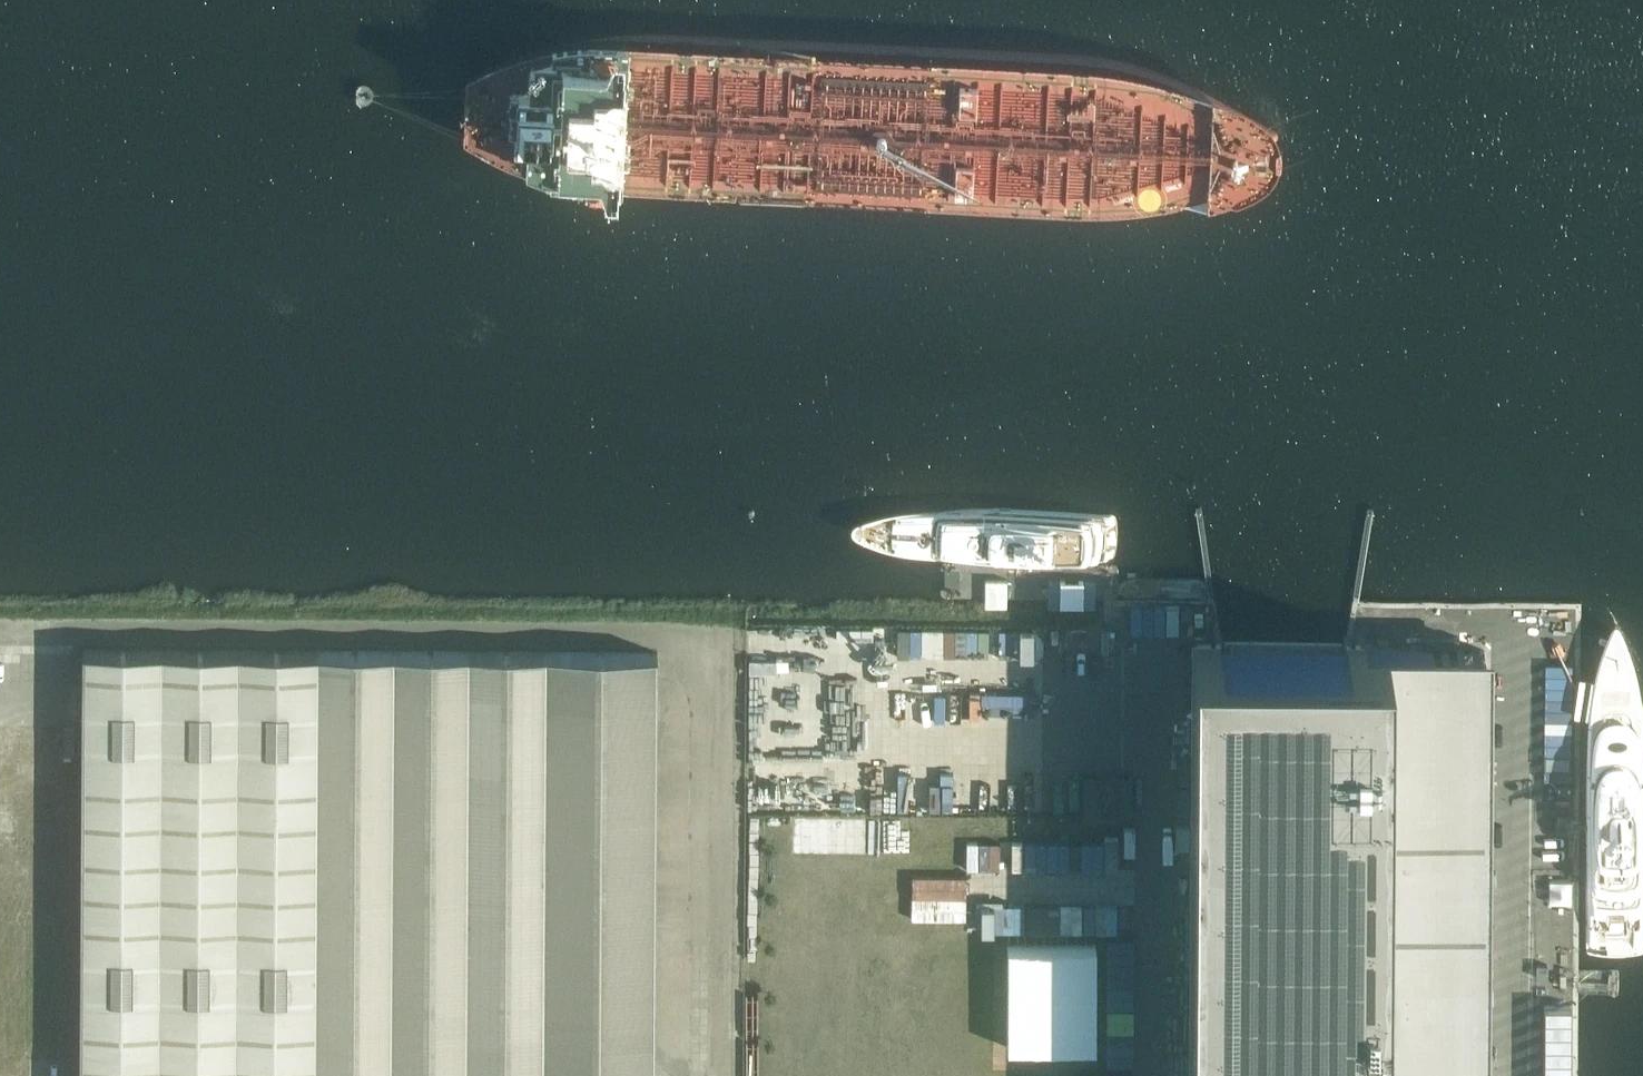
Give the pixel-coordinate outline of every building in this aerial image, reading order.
[(1035,626),(1001,627),(1002,651),(1036,650),(1035,626)] [(1482,954),(1483,924),(1483,873),(1483,844),(1483,826),(1483,816),(1482,816),(1482,794),(1484,794),(1484,793),(1485,653),(1484,653),(1484,649),(1480,649),(1480,648),(1434,648),(1365,648),(1365,645),(1351,645),(1344,645),(1344,652),(1220,651),(1220,646),(1220,644),(1216,644),(1192,644),(1189,1075),(1481,1075),(1482,954)] [(655,1069),(676,1069),(677,1037),(655,1036),(657,652),(316,650),(83,649),(80,1075),(655,1075),(655,1069)] [(797,815),(796,850),(869,852),(870,817),(797,815)] [(915,872),(914,915),(968,916),(969,873),(915,872)] [(1049,918),(1049,926),(1073,928),(1075,903),(1063,902),(1062,919),(1049,918)]
